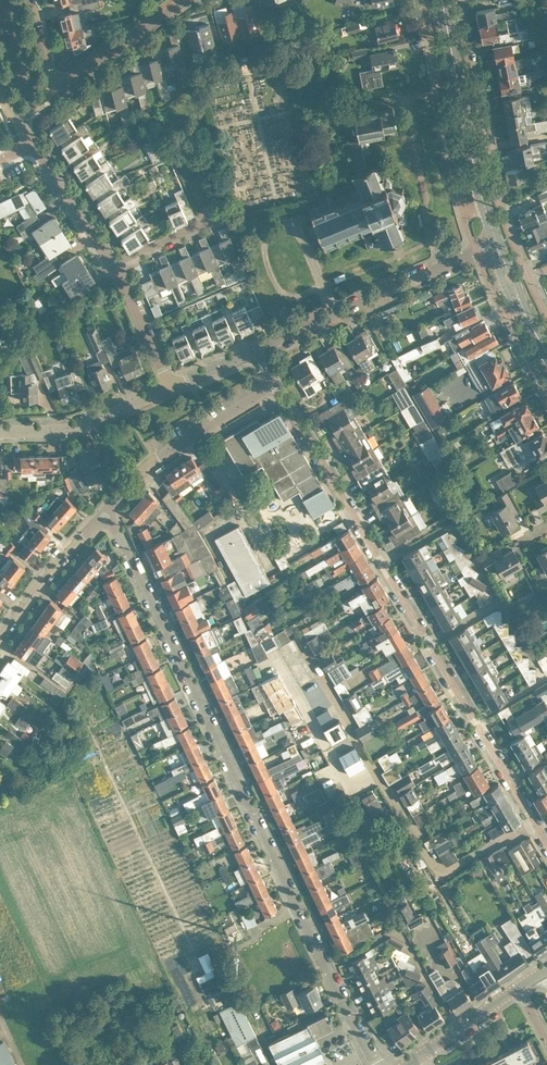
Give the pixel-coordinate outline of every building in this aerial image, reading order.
[(80,10),(100,5),(100,4),(103,3),(102,0),(96,0),(91,1),(84,3),(79,4),(80,10)] [(240,2),(232,4),(234,9),(236,17),(241,35),(242,38),(251,35),(251,33),(260,30),(253,4),(241,7),(240,2)] [(233,40),(232,38),(241,35),(236,17),(234,9),(227,11),(226,8),(222,10),(221,7),(214,10),(217,20),(223,43),(233,40)] [(505,18),(514,17),(515,16),(514,16),(513,10),(507,11),(495,14),(494,7),(476,10),(478,23),(505,18)] [(72,12),(58,15),(62,31),(80,26),(78,18),(80,17),(78,10),(72,12)] [(514,17),(505,18),(508,31),(498,34),(496,22),(479,26),(482,42),(499,38),(500,43),(527,37),(531,35),(527,28),(518,30),(515,16),(514,17)] [(366,35),(372,34),(375,42),(397,36),(397,33),(398,31),(397,27),(395,26),(394,23),(389,24),(388,20),(374,24),(374,25),(364,28),(366,35)] [(359,21),(345,24),(347,32),(360,29),(359,21)] [(191,51),(194,60),(195,64),(208,60),(208,61),(218,58),(216,51),(217,51),(209,23),(199,26),(200,30),(191,33),(191,32),(186,33),(189,42),(190,42),(192,50),(191,51)] [(87,46),(82,26),(80,26),(62,31),(66,46),(72,45),(74,52),(74,53),(75,53),(76,54),(87,46)] [(504,44),(493,46),(496,61),(514,58),(512,49),(535,45),(534,38),(504,44)] [(163,69),(176,65),(181,84),(189,81),(179,43),(172,45),(173,47),(158,51),(158,49),(157,49),(159,57),(160,57),(163,69)] [(351,51),(347,52),(348,58),(367,55),(366,48),(351,50),(351,51)] [(370,69),(359,71),(362,88),(383,85),(381,76),(380,68),(397,64),(394,49),(384,51),(371,54),(374,68),(370,69)] [(239,56),(241,62),(236,64),(238,75),(257,71),(254,59),(249,60),(248,54),(239,56)] [(499,76),(517,73),(516,71),(524,70),(522,63),(532,61),(542,59),(541,54),(531,56),(530,55),(514,58),(496,61),(499,76)] [(168,89),(163,69),(160,57),(159,57),(153,59),(154,61),(140,65),(139,63),(138,63),(140,71),(141,71),(144,83),(157,79),(162,97),(170,95),(168,89)] [(535,76),(533,69),(517,73),(499,76),(502,92),(512,90),(520,88),(518,79),(535,76)] [(219,75),(218,70),(202,73),(203,79),(219,75)] [(149,103),(144,83),(141,71),(140,71),(134,73),(135,75),(121,79),(120,76),(119,77),(121,85),(122,85),(125,96),(138,93),(143,111),(151,109),(150,104),(149,103)] [(546,96),(546,80),(536,85),(542,98),(546,96)] [(132,123),(125,96),(122,85),(121,85),(115,87),(116,89),(102,92),(101,90),(100,91),(103,101),(106,110),(119,107),(124,125),(132,123)] [(90,93),(94,108),(102,106),(98,91),(90,93)] [(526,109),(531,108),(529,94),(520,96),(503,99),(506,113),(526,109)] [(358,104),(346,106),(349,123),(356,122),(359,138),(347,140),(352,163),(372,159),(368,137),(397,132),(392,108),(360,114),(358,104)] [(96,115),(103,113),(102,106),(94,108),(96,115)] [(76,128),(75,125),(69,116),(65,119),(57,107),(47,114),(47,115),(49,114),(56,125),(50,129),(57,141),(70,133),(70,132),(76,128)] [(526,123),(525,115),(527,115),(526,109),(506,113),(508,126),(526,123)] [(546,119),(526,123),(508,126),(511,141),(527,138),(526,130),(533,129),(533,131),(535,132),(546,129),(546,122),(546,119)] [(62,147),(69,159),(82,151),(81,151),(88,146),(81,135),(88,130),(83,123),(76,128),(70,132),(70,133),(74,139),(62,147)] [(149,140),(154,138),(151,131),(146,133),(149,140)] [(144,142),(144,143),(153,162),(163,158),(154,138),(149,140),(144,142)] [(73,165),(81,177),(94,169),(93,169),(100,164),(93,153),(100,149),(95,141),(88,146),(81,151),(82,151),(86,157),(73,165)] [(546,148),(546,144),(546,141),(514,147),(517,165),(534,162),(531,150),(546,148)] [(208,170),(204,155),(197,157),(201,172),(208,170)] [(100,164),(93,169),(94,169),(98,175),(85,184),(93,195),(106,187),(105,187),(112,182),(105,171),(112,167),(107,159),(100,164)] [(314,221),(307,224),(313,240),(320,237),(325,250),(362,235),(368,248),(380,243),(381,245),(389,241),(392,248),(400,245),(397,238),(405,235),(400,223),(406,221),(406,213),(401,208),(405,198),(401,189),(392,185),(392,178),(387,173),(381,175),(376,163),(373,164),(372,159),(352,163),(353,172),(352,173),(357,185),(344,190),(346,193),(335,198),(333,195),(320,200),(321,203),(309,208),(314,221)] [(539,169),(538,163),(516,168),(505,171),(508,183),(526,178),(525,172),(539,169)] [(151,173),(158,170),(156,165),(149,168),(151,173)] [(130,181),(125,173),(112,182),(105,187),(106,187),(110,194),(97,202),(105,214),(118,205),(117,205),(124,201),(124,200),(117,190),(130,181)] [(154,179),(146,182),(149,187),(156,184),(154,179)] [(151,192),(158,189),(156,184),(149,187),(151,192)] [(0,202),(0,216),(31,201),(37,211),(45,206),(34,188),(28,192),(27,189),(0,202)] [(165,205),(170,216),(174,226),(187,220),(181,207),(189,203),(182,188),(174,192),(177,199),(165,205)] [(546,199),(546,189),(538,193),(541,201),(546,199)] [(137,197),(135,193),(124,200),(124,201),(117,205),(118,205),(122,212),(109,220),(117,232),(129,224),(129,223),(136,219),(129,208),(136,203),(133,199),(137,197)] [(523,227),(538,221),(546,217),(546,210),(545,210),(542,203),(533,207),(534,208),(529,209),(525,212),(525,213),(518,216),(523,227)] [(35,213),(17,225),(20,231),(32,224),(39,219),(35,213)] [(148,221),(143,214),(136,219),(129,223),(129,224),(134,230),(121,238),(129,250),(148,237),(142,228),(141,226),(148,221)] [(24,237),(33,231),(41,243),(45,240),(61,230),(52,217),(35,228),(32,224),(20,231),(24,237)] [(538,221),(539,224),(527,229),(530,237),(527,238),(531,247),(546,241),(546,217),(538,221)] [(46,256),(33,265),(37,271),(49,263),(57,258),(53,253),(69,242),(61,230),(45,240),(41,243),(38,245),(46,256)] [(218,264),(230,259),(237,274),(239,279),(246,275),(245,273),(230,237),(219,241),(220,243),(210,248),(218,264)] [(198,273),(201,280),(213,275),(218,285),(220,284),(221,287),(227,284),(218,264),(210,248),(208,242),(207,242),(209,246),(199,250),(200,252),(190,256),(190,257),(198,273)] [(198,294),(205,290),(201,280),(198,273),(190,257),(190,256),(188,250),(187,251),(189,255),(179,259),(180,261),(171,265),(170,265),(178,282),(190,277),(198,294)] [(51,278),(56,285),(69,276),(69,277),(85,266),(76,253),(60,264),(64,269),(51,278)] [(178,305),(186,301),(178,282),(170,265),(171,265),(168,259),(167,260),(169,264),(163,266),(160,268),(160,270),(151,274),(150,272),(149,272),(152,278),(157,291),(170,286),(178,305)] [(41,278),(48,273),(48,272),(54,268),(51,263),(49,263),(37,271),(41,278)] [(93,279),(85,266),(69,277),(77,289),(93,279)] [(152,278),(140,283),(143,288),(144,290),(146,296),(157,291),(152,278)] [(250,284),(248,278),(240,281),(242,287),(250,284)] [(437,305),(452,299),(456,308),(461,306),(471,302),(467,293),(464,294),(460,284),(433,295),(437,305)] [(223,289),(216,292),(218,297),(225,294),(223,289)] [(72,290),(60,296),(63,303),(76,297),(72,290)] [(38,298),(32,302),(39,312),(45,309),(38,298)] [(228,322),(235,319),(232,311),(229,303),(221,307),(224,315),(212,320),(215,328),(221,341),(234,336),(228,322)] [(232,311),(235,319),(241,332),(254,327),(251,319),(263,314),(264,316),(259,304),(247,310),(245,306),(232,311)] [(438,319),(441,326),(447,323),(453,321),(455,325),(463,323),(477,316),(472,304),(438,319)] [(158,307),(152,310),(155,316),(161,313),(158,307)] [(201,316),(204,323),(193,329),(192,329),(196,336),(195,336),(201,350),(214,344),(208,331),(215,328),(212,320),(209,312),(201,316)] [(10,319),(13,326),(20,323),(19,322),(25,320),(22,314),(10,319)] [(32,316),(25,320),(19,322),(20,323),(22,328),(28,325),(35,322),(32,316)] [(181,325),(184,332),(172,338),(171,335),(165,337),(167,343),(173,341),(181,359),(194,353),(188,340),(195,336),(196,336),(192,329),(193,329),(189,321),(181,325)] [(460,347),(461,349),(475,341),(490,331),(486,323),(483,325),(480,321),(471,327),(470,325),(452,336),(459,348),(460,347)] [(383,323),(376,327),(384,342),(391,337),(383,323)] [(425,324),(411,330),(415,337),(428,331),(425,324)] [(97,351),(105,348),(101,340),(101,339),(96,326),(93,328),(91,325),(88,327),(89,330),(87,331),(96,352),(97,351)] [(354,369),(358,375),(372,366),(367,356),(378,349),(366,328),(359,332),(360,335),(347,342),(353,353),(360,365),(354,369)] [(475,341),(461,349),(464,354),(479,345),(482,350),(498,341),(493,332),(491,333),(490,331),(475,341)] [(123,349),(117,352),(109,335),(101,339),(101,340),(105,348),(113,366),(121,363),(127,377),(144,370),(135,350),(125,354),(123,349)] [(440,343),(437,337),(412,347),(415,354),(423,350),(440,343)] [(336,384),(344,379),(341,372),(345,369),(352,365),(338,341),(331,345),(332,347),(319,355),(325,365),(336,384)] [(505,365),(501,358),(498,359),(491,349),(466,364),(481,392),(501,380),(500,379),(508,374),(510,374),(510,373),(509,372),(505,366),(505,365)] [(37,399),(37,388),(37,381),(37,378),(43,375),(41,370),(32,350),(24,354),(33,372),(31,372),(31,371),(19,372),(19,373),(11,373),(11,391),(21,391),(21,399),(37,399)] [(291,367),(308,396),(317,391),(313,384),(324,377),(316,362),(310,353),(303,357),(305,359),(291,367)] [(397,356),(392,358),(398,368),(398,369),(403,366),(397,356)] [(111,384),(107,374),(101,359),(87,365),(92,379),(87,381),(91,391),(96,389),(111,384)] [(52,366),(41,370),(43,375),(50,389),(58,387),(63,401),(79,395),(77,389),(85,386),(77,368),(55,376),(52,366)] [(398,368),(389,373),(399,390),(405,386),(407,385),(398,369),(398,368)] [(421,387),(417,381),(408,387),(412,393),(421,387)] [(513,381),(485,398),(493,412),(509,402),(508,401),(519,395),(521,394),(519,391),(518,389),(513,381)] [(440,405),(428,385),(412,395),(432,428),(454,415),(445,401),(440,405)] [(405,386),(399,390),(408,405),(415,402),(405,386)] [(12,391),(13,402),(21,401),(20,391),(12,391)] [(334,395),(330,398),(333,404),(338,401),(334,395)] [(325,424),(329,421),(333,428),(350,418),(349,417),(355,414),(349,404),(348,405),(344,398),(318,413),(325,424)] [(326,407),(322,401),(314,406),(317,413),(326,407)] [(408,405),(417,421),(418,422),(424,418),(415,402),(408,405)] [(503,421),(492,427),(494,431),(501,427),(503,430),(532,413),(526,403),(519,406),(518,405),(499,415),(503,421)] [(298,491),(313,516),(334,504),(279,412),(260,423),(257,418),(222,439),(244,476),(262,465),(283,500),(298,491)] [(499,440),(512,433),(515,439),(532,429),(531,427),(538,423),(532,413),(503,430),(501,427),(494,431),(499,440)] [(332,437),(339,448),(364,432),(360,425),(355,428),(350,418),(333,428),(337,434),(332,437)] [(420,426),(427,438),(427,439),(434,435),(424,418),(418,422),(417,421),(413,424),(415,429),(420,426)] [(440,427),(435,430),(441,440),(446,437),(440,427)] [(521,438),(508,445),(520,466),(546,450),(546,439),(546,437),(545,437),(542,431),(523,442),(521,438)] [(367,437),(364,432),(339,448),(344,456),(348,454),(352,460),(373,448),(367,437)] [(422,441),(425,445),(429,442),(437,455),(443,451),(434,435),(427,439),(427,438),(422,441)] [(452,443),(445,447),(452,458),(459,454),(452,443)] [(68,471),(71,474),(68,476),(70,482),(72,488),(78,484),(82,491),(90,487),(89,484),(91,484),(90,483),(106,476),(100,463),(101,463),(100,462),(99,462),(91,445),(76,452),(81,464),(68,471)] [(351,469),(358,480),(383,465),(373,448),(352,460),(356,467),(351,469)] [(216,460),(223,456),(219,450),(212,454),(216,460)] [(467,450),(460,454),(463,459),(470,455),(467,450)] [(441,475),(453,468),(443,451),(437,455),(431,458),(441,475)] [(13,456),(14,470),(21,469),(21,475),(28,475),(29,479),(36,479),(36,474),(36,455),(21,456),(13,456)] [(51,455),(36,455),(36,474),(36,479),(45,479),(45,474),(50,473),(50,470),(52,469),(59,468),(58,455),(51,455)] [(459,472),(466,468),(460,455),(453,459),(459,472)] [(205,475),(218,493),(224,489),(204,460),(198,465),(191,456),(178,465),(190,483),(203,474),(204,476),(205,475)] [(178,491),(190,483),(178,465),(166,473),(174,485),(178,490),(178,491)] [(371,493),(388,483),(392,480),(383,465),(358,480),(363,489),(368,486),(371,493)] [(503,490),(516,483),(509,471),(496,478),(503,490)] [(61,478),(64,484),(70,482),(68,476),(61,478)] [(541,511),(546,507),(546,479),(535,485),(541,496),(535,499),(541,511)] [(424,483),(433,499),(440,496),(431,480),(424,483)] [(72,488),(70,482),(64,484),(66,490),(72,488)] [(371,502),(377,512),(402,497),(398,490),(394,493),(388,483),(371,493),(375,499),(371,502)] [(160,576),(173,569),(185,563),(210,551),(208,548),(198,529),(197,528),(192,521),(176,500),(172,494),(169,489),(162,497),(185,528),(182,530),(174,534),(152,545),(146,548),(160,576)] [(149,490),(139,501),(155,516),(161,509),(156,504),(159,500),(149,490)] [(172,494),(176,500),(182,496),(178,491),(178,490),(172,494)] [(501,531),(517,522),(512,512),(518,509),(507,490),(496,497),(501,506),(491,512),(501,531)] [(63,500),(58,495),(50,504),(66,518),(76,506),(66,497),(63,500)] [(417,509),(409,495),(403,499),(402,497),(377,512),(382,522),(387,519),(391,526),(412,514),(411,513),(417,509)] [(149,522),(155,516),(139,501),(129,512),(139,522),(144,517),(149,522)] [(50,504),(44,510),(50,515),(45,520),(56,529),(66,518),(50,504)] [(32,515),(37,519),(41,515),(40,515),(35,510),(32,515)] [(417,523),(412,514),(391,526),(394,532),(390,534),(396,545),(421,530),(417,523)] [(199,516),(192,521),(197,528),(204,524),(199,516)] [(342,521),(333,526),(337,533),(345,527),(342,521)] [(176,522),(169,529),(174,534),(182,530),(176,522)] [(32,529),(29,526),(23,533),(29,538),(29,539),(40,548),(50,536),(39,527),(36,524),(32,529)] [(232,594),(233,597),(236,601),(242,598),(270,583),(239,526),(215,538),(236,578),(235,579),(226,583),(228,587),(232,594)] [(310,561),(309,559),(315,555),(318,560),(325,556),(322,551),(336,543),(339,549),(355,540),(348,528),(299,558),(289,563),(292,569),(299,565),(300,567),(310,561)] [(146,548),(152,545),(144,529),(138,532),(146,548)] [(448,546),(451,541),(454,543),(458,537),(448,531),(441,535),(448,546)] [(20,550),(30,560),(40,548),(29,539),(29,538),(23,533),(18,539),(25,544),(20,550)] [(15,545),(7,538),(3,542),(11,550),(15,545)] [(306,569),(309,574),(327,564),(343,554),(346,560),(362,551),(355,540),(339,549),(335,551),(329,555),(306,569)] [(7,554),(11,550),(3,542),(3,543),(0,541),(0,548),(7,554)] [(443,549),(450,561),(454,558),(458,552),(462,554),(465,549),(454,543),(451,541),(448,546),(443,549)] [(410,569),(425,560),(432,556),(425,544),(403,557),(410,569)] [(101,573),(106,570),(109,575),(114,573),(112,568),(109,569),(102,562),(107,556),(96,547),(86,559),(97,568),(100,571),(101,573)] [(521,564),(513,548),(503,554),(499,548),(481,558),(488,569),(497,564),(503,574),(521,564)] [(537,554),(542,563),(537,567),(542,577),(546,574),(546,548),(537,554)] [(218,566),(210,551),(185,563),(192,579),(212,569),(218,566)] [(346,560),(331,569),(334,575),(350,565),(353,571),(353,572),(368,563),(362,551),(346,560)] [(282,552),(274,556),(280,568),(289,563),(282,552)] [(458,552),(454,558),(461,569),(465,564),(468,566),(472,561),(462,554),(458,552)] [(25,566),(16,560),(10,554),(0,567),(15,579),(25,566)] [(97,568),(86,559),(76,570),(87,580),(97,568)] [(410,569),(417,580),(435,570),(431,564),(428,565),(425,560),(410,569)] [(327,587),(330,592),(341,586),(342,587),(355,579),(355,578),(357,577),(359,582),(375,573),(368,563),(353,572),(353,571),(327,587)] [(468,566),(465,564),(461,569),(468,581),(472,575),(475,578),(479,573),(468,566)] [(225,582),(218,566),(212,569),(220,584),(225,582)] [(6,591),(15,579),(0,567),(0,586),(6,591)] [(449,576),(445,570),(441,572),(439,567),(435,570),(417,580),(423,592),(439,583),(445,579),(449,576)] [(161,578),(168,592),(188,582),(181,569),(174,572),(161,578)] [(76,570),(66,582),(77,591),(87,580),(76,570)] [(100,573),(103,578),(109,575),(106,570),(101,573),(100,573)] [(322,574),(311,581),(315,587),(326,580),(322,574)] [(103,581),(110,595),(123,589),(116,575),(103,581)] [(463,584),(470,595),(475,593),(478,587),(482,589),(485,584),(475,578),(472,575),(468,581),(463,584)] [(341,603),(345,609),(352,605),(360,601),(383,587),(377,576),(361,585),(364,590),(362,591),(362,590),(341,603)] [(56,593),(67,602),(77,591),(66,582),(56,593)] [(174,605),(187,598),(194,595),(188,582),(168,592),(174,605)] [(222,601),(224,600),(224,601),(233,597),(232,594),(228,587),(227,587),(225,583),(218,586),(220,591),(218,592),(222,601)] [(439,583),(423,592),(430,604),(448,593),(445,587),(442,588),(439,583)] [(383,587),(360,601),(366,611),(389,597),(383,587)] [(482,589),(478,587),(475,593),(478,598),(475,599),(477,603),(480,601),(482,605),(489,600),(492,596),(482,589)] [(97,593),(93,589),(89,594),(93,598),(97,593)] [(129,603),(123,589),(110,595),(116,609),(129,603)] [(448,593),(430,604),(437,615),(452,606),(449,601),(452,599),(448,593)] [(85,599),(89,602),(93,598),(89,594),(85,599)] [(241,611),(239,608),(233,597),(224,601),(232,616),(241,611)] [(189,601),(175,608),(182,621),(195,615),(203,611),(197,598),(189,602),(189,601)] [(242,598),(236,601),(239,608),(246,605),(242,598)] [(62,608),(50,600),(41,613),(58,626),(66,614),(61,610),(62,608)] [(253,601),(242,608),(248,618),(259,611),(253,601)] [(452,606),(437,615),(444,627),(467,614),(460,601),(452,606)] [(382,603),(346,624),(350,632),(369,620),(368,620),(370,618),(373,622),(388,613),(382,603)] [(100,619),(104,617),(106,617),(99,604),(95,609),(100,619)] [(119,615),(113,618),(119,630),(138,621),(132,608),(119,614),(119,615)] [(495,626),(502,625),(502,622),(501,610),(495,610),(488,614),(495,626)] [(58,626),(41,613),(32,625),(44,633),(48,628),(53,632),(58,626)] [(85,614),(80,619),(84,622),(87,625),(88,625),(93,622),(85,614)] [(210,624),(206,616),(198,620),(195,615),(182,621),(188,634),(210,624)] [(235,635),(244,631),(247,630),(246,629),(240,615),(233,619),(237,628),(236,629),(237,631),(234,633),(235,635)] [(370,645),(397,628),(390,615),(378,622),(373,625),(377,633),(367,639),(370,645)] [(107,623),(104,617),(100,619),(93,622),(88,625),(91,631),(107,623)] [(80,619),(69,633),(79,640),(83,639),(84,639),(82,635),(81,635),(78,630),(87,625),(84,622),(80,619)] [(304,631),(303,632),(307,640),(320,632),(323,637),(331,633),(324,620),(309,629),(304,631)] [(132,640),(145,634),(138,621),(119,630),(123,640),(130,636),(132,640)] [(502,622),(502,625),(495,626),(502,638),(509,637),(508,634),(508,622),(502,622)] [(449,637),(457,649),(472,639),(477,636),(470,624),(449,637)] [(35,646),(35,645),(44,633),(32,625),(23,638),(35,646)] [(216,625),(190,637),(197,653),(218,643),(225,640),(219,627),(216,625)] [(259,642),(250,627),(246,629),(247,630),(244,631),(251,646),(259,642)] [(285,627),(260,642),(268,655),(293,642),(285,627)] [(405,642),(405,641),(397,628),(370,645),(372,649),(381,644),(386,652),(393,648),(394,649),(405,642)] [(308,642),(304,644),(309,654),(325,646),(320,638),(323,637),(320,632),(307,640),(308,642)] [(507,647),(500,651),(502,653),(509,649),(515,649),(515,646),(515,634),(508,634),(509,637),(502,638),(507,647)] [(133,643),(139,656),(139,657),(152,650),(146,637),(133,643)] [(35,645),(35,646),(23,638),(15,650),(26,658),(30,652),(37,657),(42,650),(35,645)] [(61,645),(67,649),(70,643),(64,639),(61,645)] [(107,646),(110,652),(123,646),(119,639),(107,646)] [(472,639),(457,649),(464,660),(482,650),(478,643),(475,645),(472,639)] [(257,661),(268,655),(260,642),(259,642),(251,646),(257,661)] [(390,659),(368,671),(374,680),(377,678),(383,674),(402,663),(414,656),(405,642),(394,649),(395,650),(387,654),(390,659)] [(211,652),(220,648),(218,643),(197,653),(204,668),(216,662),(211,652)] [(515,649),(509,649),(502,653),(503,655),(510,651),(515,661),(522,661),(522,657),(522,645),(515,646),(515,649)] [(110,660),(126,652),(123,646),(110,652),(107,654),(110,660)] [(146,670),(159,664),(152,650),(139,657),(139,656),(132,659),(137,668),(128,673),(131,679),(147,671),(146,670)] [(464,660),(470,672),(486,663),(483,657),(485,656),(482,650),(464,660)] [(320,657),(327,670),(338,664),(330,651),(320,657)] [(54,659),(75,673),(83,661),(71,652),(64,662),(56,657),(54,659)] [(546,667),(546,662),(545,658),(546,657),(546,656),(546,654),(537,659),(543,669),(546,667)] [(396,677),(399,682),(410,675),(410,676),(422,670),(414,656),(402,663),(383,674),(387,680),(388,681),(396,677)] [(522,657),(522,661),(515,661),(522,673),(529,672),(529,669),(529,657),(522,657)] [(8,660),(1,669),(15,679),(21,670),(26,673),(30,668),(15,658),(11,662),(8,660)] [(491,660),(486,663),(470,672),(477,684),(495,673),(495,672),(497,671),(491,660)] [(338,664),(327,670),(335,683),(341,679),(345,677),(351,674),(343,661),(338,664)] [(216,662),(204,668),(212,683),(224,678),(216,662)] [(257,680),(250,665),(249,664),(243,667),(251,683),(257,680)] [(134,685),(143,680),(147,689),(167,680),(160,667),(147,673),(147,671),(131,679),(134,685)] [(5,694),(10,688),(17,693),(22,686),(20,684),(14,680),(15,679),(1,669),(0,671),(4,674),(0,679),(0,691),(5,694)] [(529,669),(529,672),(522,673),(529,684),(536,680),(535,669),(529,669)] [(51,676),(66,686),(70,680),(56,670),(51,676)] [(418,690),(419,690),(430,684),(422,670),(410,676),(418,690)] [(284,706),(294,702),(278,673),(260,682),(264,692),(266,697),(267,696),(268,696),(276,710),(282,708),(284,706)] [(477,684),(484,695),(500,686),(497,680),(499,678),(495,673),(477,684)] [(383,674),(377,678),(381,684),(387,680),(383,674)] [(54,690),(63,696),(66,692),(44,676),(39,682),(53,692),(54,690)] [(231,694),(231,693),(224,678),(212,683),(220,700),(231,694)] [(333,684),(341,699),(350,694),(341,679),(335,683),(333,684)] [(147,689),(153,701),(159,698),(160,699),(173,693),(167,680),(147,689)] [(258,701),(260,700),(263,698),(266,697),(264,692),(259,681),(250,686),(258,701)] [(534,721),(546,714),(546,681),(534,689),(538,695),(540,694),(543,699),(539,701),(539,702),(517,715),(507,721),(515,733),(516,732),(521,729),(524,728),(534,721)] [(404,703),(406,705),(422,696),(428,706),(439,699),(437,697),(438,697),(430,684),(419,690),(418,690),(409,695),(410,696),(403,700),(402,699),(395,704),(396,707),(404,703)] [(503,691),(500,686),(484,695),(491,707),(509,696),(505,689),(503,691)] [(410,696),(409,695),(407,690),(399,695),(402,699),(403,700),(410,696)] [(363,705),(355,691),(350,694),(341,699),(349,713),(352,711),(352,712),(363,705)] [(220,700),(228,716),(239,710),(232,695),(231,694),(220,700)] [(22,713),(27,706),(12,695),(7,702),(22,713)] [(161,719),(168,716),(168,715),(181,709),(174,696),(159,704),(162,709),(157,711),(161,719)] [(263,698),(271,714),(277,711),(276,710),(268,696),(267,696),(266,697),(263,698)] [(425,719),(430,716),(435,725),(449,716),(441,702),(439,699),(428,706),(429,709),(421,714),(425,719)] [(303,717),(294,702),(284,706),(282,708),(291,723),(303,717)] [(360,725),(373,717),(365,704),(363,705),(352,712),(359,725),(360,725)] [(508,705),(498,711),(501,717),(511,711),(508,705)] [(23,714),(32,720),(35,714),(27,709),(23,714)] [(174,729),(187,722),(181,709),(168,715),(168,716),(174,729)] [(416,709),(394,722),(397,729),(420,716),(416,709)] [(235,731),(247,726),(239,710),(228,716),(235,731)] [(274,720),(280,717),(277,711),(271,714),(274,720)] [(20,715),(15,722),(23,728),(28,722),(20,715)] [(132,715),(123,719),(126,727),(136,722),(132,715)] [(373,717),(360,725),(359,725),(355,728),(362,741),(384,728),(376,715),(373,717)] [(420,749),(427,745),(456,728),(449,716),(435,725),(435,726),(421,735),(423,738),(416,743),(420,749)] [(339,719),(323,728),(332,742),(347,733),(339,719)] [(235,731),(242,747),(270,733),(273,732),(283,727),(280,721),(270,726),(262,732),(261,728),(250,733),(247,726),(235,731)] [(534,721),(524,728),(527,732),(531,729),(530,727),(536,724),(534,721)] [(164,744),(165,745),(180,738),(184,747),(185,748),(197,742),(189,725),(153,742),(157,748),(164,744)] [(275,737),(286,732),(283,726),(283,727),(273,732),(275,737)] [(456,728),(427,745),(430,751),(445,742),(448,747),(463,739),(456,728)] [(524,734),(521,729),(516,732),(519,737),(510,742),(517,754),(531,746),(524,734)] [(131,735),(137,748),(144,745),(137,732),(131,735)] [(273,740),(270,733),(242,747),(250,763),(262,757),(261,756),(256,744),(266,740),(267,743),(273,740)] [(14,745),(5,739),(2,744),(11,750),(14,745)] [(428,760),(432,766),(452,754),(455,759),(470,751),(463,740),(463,739),(448,747),(448,748),(435,756),(428,760)] [(171,769),(173,774),(205,758),(197,742),(185,748),(185,749),(191,760),(171,769)] [(294,742),(286,746),(291,757),(267,768),(262,758),(262,757),(250,763),(258,779),(296,761),(302,758),(300,752),(299,753),(294,742)] [(524,767),(534,761),(543,756),(536,743),(531,746),(517,754),(524,767)] [(7,756),(11,750),(2,744),(0,747),(0,751),(7,756)] [(300,749),(304,757),(305,756),(310,754),(306,746),(300,749)] [(354,747),(339,755),(349,774),(365,765),(354,747)] [(384,769),(385,770),(394,764),(387,751),(377,757),(384,769)] [(443,774),(446,780),(476,762),(470,751),(455,759),(456,761),(446,767),(448,771),(443,774)] [(188,770),(194,782),(200,779),(200,780),(212,774),(205,758),(173,774),(169,776),(169,775),(161,779),(164,786),(186,775),(185,772),(188,770)] [(273,780),(299,768),(296,761),(258,779),(265,794),(277,789),(273,780)] [(534,783),(546,775),(546,762),(528,773),(534,783)] [(450,790),(445,792),(447,795),(483,773),(481,771),(483,770),(479,763),(463,773),(466,777),(448,787),(450,790)] [(388,783),(391,781),(392,782),(402,776),(401,775),(394,764),(385,770),(384,769),(381,772),(388,783)] [(402,776),(392,782),(398,792),(399,793),(411,786),(410,785),(414,783),(408,771),(401,775),(402,776)] [(486,775),(485,776),(483,773),(447,795),(450,800),(471,787),(474,791),(490,782),(486,775)] [(534,783),(539,792),(546,787),(546,775),(534,783)] [(209,798),(201,802),(221,793),(214,777),(202,783),(209,798)] [(487,797),(488,800),(489,801),(504,792),(498,782),(469,799),(473,805),(487,797)] [(405,804),(406,804),(417,797),(411,786),(399,793),(398,792),(397,793),(405,804)] [(277,789),(265,794),(273,810),(284,804),(277,789)] [(296,789),(290,792),(294,799),(299,796),(296,789)] [(345,790),(329,798),(334,806),(349,799),(345,790)] [(540,810),(546,806),(546,790),(533,798),(540,810)] [(482,807),(476,811),(481,818),(510,801),(504,792),(489,801),(481,805),(482,807)] [(201,802),(208,816),(216,812),(217,815),(229,809),(221,793),(201,802)] [(196,796),(184,802),(187,808),(200,803),(196,796)] [(303,803),(299,796),(294,799),(297,806),(303,803)] [(417,797),(406,804),(413,815),(424,808),(417,797)] [(294,808),(291,801),(284,804),(273,810),(281,826),(292,820),(292,819),(288,811),(294,808)] [(500,819),(515,810),(510,801),(481,818),(484,824),(498,816),(500,819)] [(177,805),(168,809),(171,815),(180,811),(177,805)] [(419,825),(430,818),(424,808),(413,815),(419,825)] [(197,845),(200,843),(225,831),(237,826),(229,809),(217,815),(221,823),(193,837),(197,845)] [(322,815),(326,824),(327,824),(337,820),(332,810),(322,815)] [(520,820),(515,810),(500,819),(502,823),(493,828),(488,830),(492,837),(520,820)] [(180,812),(170,817),(178,834),(179,833),(186,830),(183,823),(182,821),(184,820),(180,812)] [(304,823),(296,827),(293,821),(292,820),(281,826),(288,842),(316,829),(323,826),(319,818),(312,822),(305,825),(304,823)] [(360,820),(355,823),(358,828),(363,825),(360,820)] [(220,841),(221,844),(230,840),(233,847),(244,841),(237,826),(225,831),(200,843),(205,853),(215,848),(213,844),(220,841)] [(326,830),(324,826),(323,826),(316,829),(288,842),(296,858),(308,852),(308,851),(304,843),(319,836),(318,834),(326,830)] [(433,846),(434,846),(451,836),(445,827),(423,841),(428,849),(433,846)] [(439,855),(451,848),(456,845),(451,836),(434,846),(439,855)] [(530,836),(520,842),(534,866),(540,862),(533,851),(537,848),(530,836)] [(512,856),(511,856),(522,873),(534,866),(520,842),(508,849),(512,856)] [(246,844),(234,850),(242,866),(254,860),(246,844)] [(492,852),(498,864),(511,856),(512,856),(508,849),(505,844),(492,852)] [(354,867),(361,864),(354,848),(347,852),(354,867)] [(458,859),(451,848),(439,855),(444,865),(447,865),(458,859)] [(303,873),(315,867),(314,865),(319,863),(312,849),(308,851),(308,852),(296,858),(303,873)] [(324,863),(331,860),(340,855),(337,849),(321,857),(324,863)] [(431,873),(418,852),(412,856),(424,877),(431,873)] [(492,871),(500,866),(498,864),(492,852),(484,857),(492,871)] [(403,858),(400,853),(394,856),(397,861),(403,858)] [(254,860),(242,866),(249,881),(250,882),(261,876),(254,860)] [(320,877),(335,869),(331,860),(324,863),(315,867),(303,873),(311,889),(323,883),(323,882),(320,877)] [(218,868),(222,875),(228,872),(224,865),(218,868)] [(225,882),(231,879),(228,872),(222,875),(225,882)] [(235,900),(238,907),(243,905),(247,903),(257,898),(269,893),(261,876),(250,882),(250,883),(254,891),(244,896),(235,900)] [(337,888),(340,895),(331,899),(323,884),(323,883),(311,889),(319,905),(346,892),(343,885),(337,888)] [(537,900),(538,900),(541,906),(546,916),(546,902),(540,890),(534,893),(537,900)] [(334,907),(349,900),(346,892),(319,905),(326,921),(338,915),(334,907)] [(277,908),(269,893),(257,898),(265,914),(277,908)] [(541,920),(546,916),(541,906),(538,900),(537,900),(530,904),(528,901),(522,904),(526,912),(526,911),(539,932),(546,944),(546,927),(546,928),(541,920)] [(393,909),(400,922),(413,914),(406,902),(393,909)] [(243,905),(238,907),(247,927),(257,923),(250,909),(246,911),(243,905)] [(228,911),(218,917),(222,924),(232,919),(228,911)] [(365,911),(350,919),(342,923),(338,915),(326,921),(333,936),(367,919),(369,919),(365,911)] [(529,936),(531,934),(533,937),(529,939),(539,954),(546,949),(546,944),(539,932),(526,911),(526,912),(518,917),(529,936)] [(414,918),(418,924),(423,921),(420,915),(414,918)] [(511,939),(503,944),(512,957),(506,960),(514,972),(528,962),(522,953),(523,952),(526,956),(532,951),(511,916),(500,923),(511,939)] [(351,947),(361,942),(370,938),(368,935),(373,932),(367,919),(333,936),(341,951),(351,947)] [(224,927),(226,932),(237,927),(234,922),(224,927)] [(501,982),(501,981),(514,972),(506,960),(503,963),(491,945),(499,940),(493,930),(474,943),(477,947),(492,969),(500,982),(501,982)] [(208,950),(225,945),(222,937),(206,941),(208,950)] [(385,939),(387,943),(394,946),(400,949),(403,944),(391,937),(385,939)] [(445,940),(434,945),(445,966),(456,960),(445,940)] [(395,964),(397,964),(398,964),(401,958),(406,960),(406,959),(409,954),(400,949),(394,946),(390,953),(395,964)] [(471,960),(477,969),(479,973),(481,976),(490,989),(500,982),(492,969),(477,947),(474,948),(476,957),(471,960)] [(349,961),(354,972),(376,961),(375,959),(373,955),(368,957),(366,953),(349,961)] [(398,964),(397,964),(401,975),(404,973),(407,968),(412,971),(412,970),(415,963),(406,959),(406,960),(401,958),(398,964)] [(354,972),(359,983),(376,974),(374,969),(379,967),(376,961),(354,972)] [(477,997),(490,989),(481,976),(474,980),(465,966),(460,969),(471,988),(477,997)] [(436,967),(428,972),(445,999),(447,997),(457,1011),(472,1000),(459,982),(457,980),(454,978),(450,977),(447,978),(444,979),(436,967)] [(227,980),(220,984),(212,968),(197,976),(206,993),(212,990),(213,992),(229,984),(227,980)] [(417,979),(420,972),(412,970),(412,971),(407,968),(404,973),(401,975),(405,983),(398,986),(400,990),(410,985),(409,983),(417,979)] [(364,993),(375,988),(386,982),(383,976),(378,978),(376,974),(359,983),(364,993)] [(129,991),(124,980),(108,988),(113,998),(129,991)] [(364,993),(369,1004),(387,995),(392,993),(389,988),(386,982),(375,988),(364,993)] [(413,992),(417,998),(421,995),(428,1007),(417,1014),(428,1030),(445,1019),(434,1003),(436,1001),(425,984),(424,984),(416,989),(413,992)] [(234,991),(231,985),(212,994),(215,1001),(234,991)] [(293,987),(281,993),(287,1007),(297,1002),(302,1000),(306,1008),(319,1002),(321,1001),(314,985),(296,993),(293,987)] [(175,993),(170,995),(173,1001),(174,1001),(175,1000),(178,999),(175,993)] [(393,997),(389,999),(387,995),(369,1004),(375,1014),(396,1004),(393,997)] [(223,1000),(217,1003),(229,1028),(235,1025),(223,1000)] [(400,1003),(396,1006),(399,1012),(404,1009),(400,1003)] [(407,1011),(397,1018),(399,1020),(388,1028),(389,1030),(394,1037),(393,1037),(394,1039),(395,1039),(400,1046),(415,1036),(412,1030),(417,1026),(407,1011)] [(274,1032),(277,1038),(269,1042),(280,1064),(329,1064),(314,1035),(333,1026),(330,1019),(331,1019),(330,1016),(329,1016),(327,1012),(311,1019),(310,1016),(300,1021),(300,1019),(274,1032)] [(229,1028),(232,1034),(240,1052),(247,1064),(271,1064),(268,1059),(256,1034),(249,1037),(247,1038),(243,1040),(235,1025),(229,1028)] [(190,1036),(198,1052),(203,1049),(196,1034),(190,1036)] [(214,1043),(217,1049),(234,1041),(231,1035),(214,1043)] [(536,1057),(527,1039),(515,1046),(524,1063),(536,1057)] [(0,1042),(0,1064),(14,1064),(3,1040),(0,1042)] [(504,1051),(511,1064),(520,1064),(524,1063),(515,1046),(504,1051)] [(504,1051),(493,1058),(496,1064),(511,1064),(504,1051)] [(167,1061),(166,1062),(168,1064),(181,1064),(177,1056),(167,1061)]
